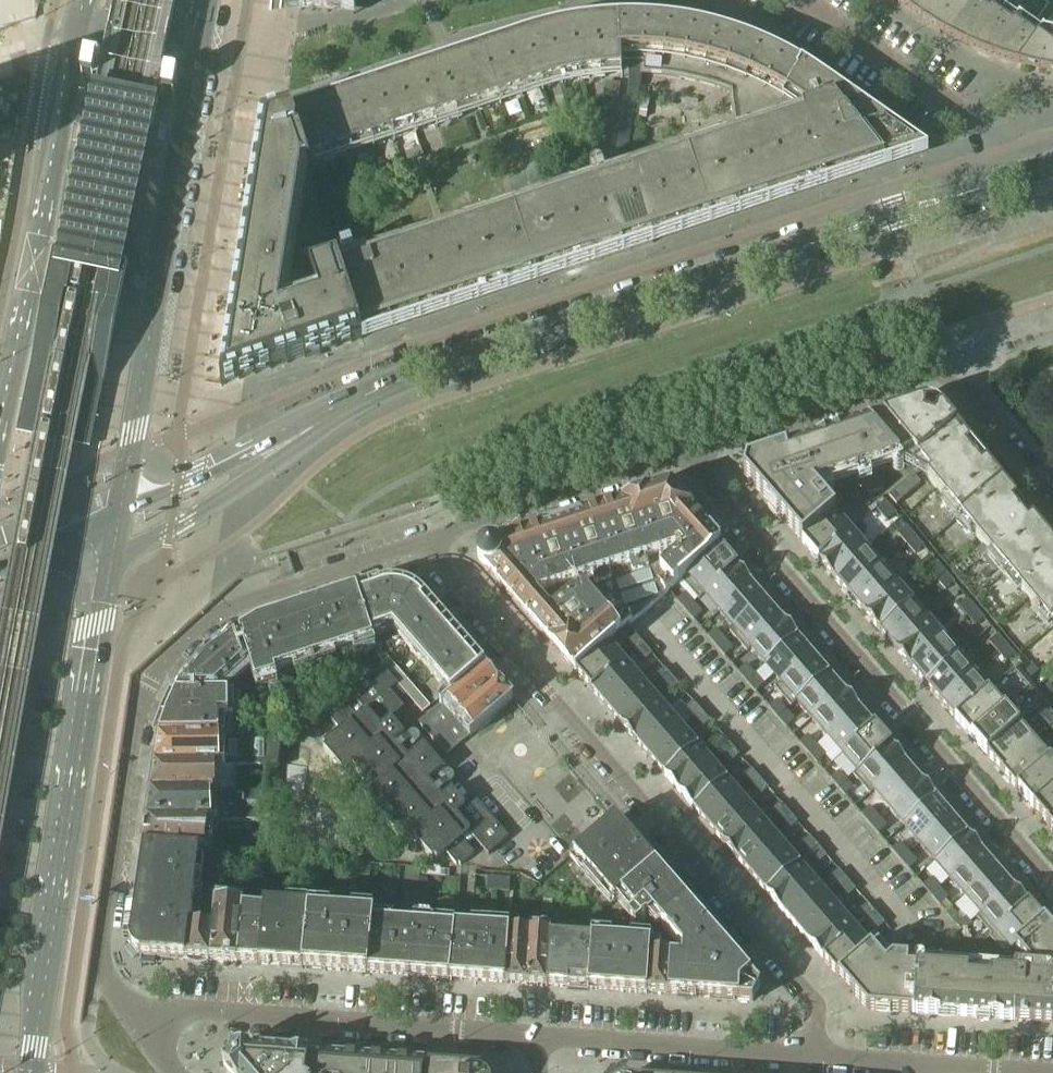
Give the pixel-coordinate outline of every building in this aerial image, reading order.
[(300,6),(299,11),(354,15),(356,0),(301,0),(300,6)] [(899,8),(920,23),(937,0),(905,0),(899,8)] [(920,23),(928,28),(932,31),(941,37),(967,0),(937,0),(920,23)] [(983,0),(967,0),(941,37),(949,41),(954,44),(965,49),(994,8),(983,0)] [(989,60),(1017,20),(996,5),(994,8),(965,49),(970,52),(978,55),(989,60)] [(1006,65),(1032,27),(1019,18),(1017,20),(989,60),(1006,65)] [(309,170),(543,93),(562,88),(581,84),(601,81),(622,80),(622,64),(621,26),(620,26),(620,19),(607,20),(595,21),(590,21),(576,23),(560,26),(537,32),(519,38),(290,113),(309,170)] [(344,263),(337,265),(360,334),(362,339),(565,272),(928,153),(847,97),(834,87),(821,78),(805,68),(793,61),(780,54),(771,50),(763,46),(750,41),(742,38),(733,35),(724,32),(715,30),(706,28),(696,26),(686,24),(675,22),(665,21),(654,20),(639,19),(620,19),(620,26),(621,26),(622,64),(630,64),(630,89),(613,174),(541,198),(543,205),(369,262),(367,255),(355,259),(351,247),(340,251),(344,263)] [(1032,27),(1006,65),(1019,69),(1029,72),(1038,74),(1052,53),(1052,33),(1044,31),(1042,30),(1040,33),(1032,27)] [(1038,74),(1050,76),(1052,76),(1052,53),(1038,74)] [(101,67),(89,65),(86,76),(90,77),(90,79),(92,80),(94,80),(95,78),(98,79),(101,67)] [(604,82),(602,97),(618,99),(620,84),(604,82)] [(176,86),(164,84),(162,95),(165,96),(165,98),(167,98),(169,99),(170,97),(173,98),(176,86)] [(55,269),(14,439),(33,443),(74,450),(92,454),(123,294),(124,285),(127,274),(166,98),(162,97),(100,85),(61,263),(57,262),(55,269)] [(337,265),(309,170),(290,113),(262,122),(218,387),(362,339),(360,334),(337,265)] [(923,405),(869,423),(900,459),(902,462),(912,453),(927,472),(966,440),(941,411),(940,409),(938,408),(936,406),(934,405),(932,405),(930,404),(928,404),(925,405),(923,405)] [(780,506),(774,511),(800,541),(833,512),(813,488),(900,459),(869,423),(744,465),(741,473),(768,504),(774,499),(780,506)] [(966,440),(927,472),(929,475),(926,477),(959,517),(1001,482),(986,464),(981,468),(973,458),(965,449),(970,445),(966,440)] [(920,483),(912,475),(906,480),(914,489),(920,483)] [(883,489),(880,478),(871,481),(875,492),(883,489)] [(914,489),(906,480),(900,485),(908,494),(914,489)] [(875,492),(871,481),(863,484),(867,494),(875,492)] [(1016,501),(1001,482),(959,517),(1005,572),(1047,538),(1032,520),(1027,523),(1012,504),(1016,501)] [(908,494),(900,485),(894,491),(902,499),(908,494)] [(686,575),(719,546),(670,489),(480,551),(477,560),(576,673),(609,644),(668,591),(677,583),(686,575)] [(902,499),(894,491),(888,496),(896,505),(902,499)] [(842,503),(839,492),(828,495),(836,505),(842,503)] [(881,515),(890,508),(884,501),(875,508),(877,510),(881,515)] [(887,522),(896,515),(890,508),(881,515),(887,522)] [(818,560),(851,532),(835,513),(802,542),(818,560)] [(915,537),(906,527),(898,534),(906,544),(915,537)] [(832,577),(866,548),(851,532),(818,560),(832,577)] [(923,548),(915,537),(906,544),(915,555),(923,548)] [(1005,572),(1032,605),(1029,608),(1047,630),(1052,625),(1052,545),(1047,538),(1005,572)] [(719,546),(686,575),(702,593),(735,564),(719,546)] [(848,595),(881,566),(866,548),(832,577),(848,595)] [(863,613),(902,579),(887,561),(881,566),(848,595),(863,613)] [(945,573),(936,563),(928,570),(937,580),(945,573)] [(702,593),(717,611),(750,582),(735,564),(702,593)] [(953,583),(945,573),(937,580),(945,590),(953,583)] [(878,630),(911,602),(918,596),(902,579),(863,613),(878,630)] [(717,611),(733,628),(766,600),(750,582),(717,611)] [(470,651),(425,600),(421,596),(419,594),(417,592),(412,590),(407,587),(404,587),(402,586),(396,585),(393,585),(388,585),(383,586),(380,587),(379,585),(357,592),(371,637),(392,630),(444,689),(430,701),(432,704),(435,702),(438,707),(441,704),(450,696),(479,671),(465,655),(470,651)] [(357,592),(296,612),(314,668),(375,648),(371,637),(357,592)] [(683,592),(674,600),(683,609),(691,602),(683,592)] [(975,609),(966,599),(958,606),(967,616),(975,609)] [(733,628),(748,646),(781,617),(766,600),(733,628)] [(691,602),(683,609),(691,619),(700,612),(691,602)] [(894,649),(927,620),(911,602),(878,630),(894,649)] [(984,619),(975,609),(967,616),(975,626),(984,619)] [(314,668),(296,612),(257,625),(238,637),(251,677),(257,697),(264,716),(284,709),(276,681),(314,668)] [(909,666),(947,634),(932,616),(927,620),(894,649),(909,666)] [(748,646),(763,664),(797,635),(781,617),(748,646)] [(713,628),(705,635),(714,645),(722,638),(713,628)] [(924,684),(962,652),(947,634),(909,666),(924,684)] [(635,635),(626,642),(635,652),(643,644),(635,635)] [(763,664),(779,682),(812,653),(797,635),(763,664)] [(1005,645),(997,635),(988,642),(997,652),(1005,645)] [(205,660),(176,697),(226,697),(237,685),(239,687),(243,684),(251,677),(238,637),(205,660)] [(722,638),(714,645),(722,655),(731,648),(722,638)] [(590,690),(624,661),(609,644),(576,673),(590,690)] [(652,654),(643,644),(635,652),(643,661),(652,654)] [(1014,655),(1005,645),(997,652),(1006,662),(1014,655)] [(940,702),(977,669),(962,652),(924,684),(940,702)] [(779,682),(794,699),(828,670),(812,653),(779,682)] [(422,713),(430,707),(385,656),(379,658),(382,667),(397,685),(406,695),(422,713)] [(605,707),(638,678),(624,661),(590,690),(592,693),(605,707)] [(744,663),(736,671),(745,680),(753,673),(744,663)] [(1029,680),(1038,673),(1032,666),(1031,667),(1024,673),(1029,680)] [(479,671),(450,696),(441,704),(455,721),(498,684),(483,667),(479,671)] [(443,770),(423,746),(407,759),(404,755),(408,752),(404,747),(400,751),(394,743),(403,735),(391,720),(403,709),(398,702),(389,692),(397,685),(382,668),(379,669),(340,682),(338,682),(358,705),(350,711),(344,703),(330,715),(332,717),(330,719),(340,732),(323,746),(325,749),(323,750),(342,772),(344,771),(346,773),(352,768),(370,789),(364,794),(366,796),(364,798),(383,820),(385,818),(386,820),(384,822),(403,844),(405,842),(407,844),(413,839),(432,861),(434,859),(436,861),(445,853),(456,866),(458,864),(459,866),(473,854),(466,846),(474,840),(488,855),(508,838),(473,797),(464,805),(451,790),(442,799),(435,791),(439,788),(435,783),(431,786),(428,783),(443,770)] [(664,668),(655,675),(664,685),(672,678),(664,668)] [(980,701),(990,692),(996,687),(979,668),(977,669),(940,702),(954,719),(977,699),(980,701)] [(794,699),(810,717),(843,688),(828,670),(794,699)] [(753,673),(745,680),(753,690),(761,683),(753,673)] [(251,677),(243,684),(247,698),(257,697),(251,677)] [(619,724),(653,695),(638,678),(605,707),(619,724)] [(681,688),(672,678),(664,685),(672,695),(681,688)] [(498,684),(455,721),(468,737),(512,700),(498,684)] [(1052,691),(1052,690),(1048,684),(1039,691),(1045,698),(1052,691)] [(397,685),(389,692),(398,702),(406,695),(397,685)] [(810,717),(825,735),(858,706),(843,688),(810,717)] [(1052,702),(1052,691),(1045,698),(1050,704),(1052,702)] [(970,737),(1004,708),(990,692),(980,701),(977,699),(954,719),(970,737)] [(634,741),(667,712),(653,695),(619,724),(634,741)] [(166,719),(159,740),(243,739),(243,717),(234,717),(234,696),(226,697),(176,697),(175,698),(166,719)] [(297,708),(294,697),(283,700),(289,723),(300,719),(297,708)] [(775,699),(767,706),(776,716),(784,709),(775,699)] [(693,702),(684,709),(693,719),(701,712),(693,702)] [(825,735),(841,753),(874,724),(858,706),(825,735)] [(986,756),(1019,727),(1004,708),(970,737),(986,756)] [(784,709),(776,716),(784,726),(792,718),(784,709)] [(648,757),(682,729),(667,712),(634,741),(648,757)] [(710,722),(701,712),(693,719),(701,729),(710,722)] [(841,753),(856,770),(889,741),(874,724),(841,753)] [(1002,773),(1035,745),(1019,727),(986,756),(1002,773)] [(663,774),(696,745),(682,729),(648,757),(663,774)] [(806,734),(798,741),(807,751),(815,744),(806,734)] [(722,735),(713,742),(722,752),(730,745),(722,735)] [(277,768),(281,739),(243,739),(159,740),(155,767),(233,768),(277,768)] [(856,770),(872,788),(905,759),(889,741),(856,770)] [(815,744),(807,751),(815,761),(823,754),(815,744)] [(677,791),(711,762),(696,745),(663,774),(677,791)] [(739,755),(730,745),(722,752),(730,762),(739,755)] [(1018,792),(1051,764),(1035,745),(1002,773),(1018,792)] [(872,788),(887,806),(920,777),(905,759),(872,788)] [(692,808),(725,779),(711,762),(677,791),(692,808)] [(1052,791),(1052,766),(1051,764),(1018,792),(1032,809),(1052,791)] [(233,796),(233,768),(155,767),(151,795),(233,796)] [(751,769),(743,776),(751,786),(759,779),(751,769)] [(837,770),(829,777),(837,787),(846,780),(837,770)] [(887,806),(903,824),(936,795),(920,777),(887,806)] [(740,796),(725,779),(692,808),(707,825),(740,796)] [(768,789),(759,779),(751,786),(760,796),(768,789)] [(846,780),(837,787),(846,797),(854,789),(846,780)] [(1052,821),(1052,791),(1032,809),(1047,826),(1052,821)] [(269,822),(273,797),(273,796),(233,796),(151,795),(147,822),(213,822),(269,822)] [(903,824),(918,841),(951,812),(936,795),(903,824)] [(721,842),(755,813),(740,796),(707,825),(721,842)] [(780,803),(772,810),(780,820),(789,813),(780,803)] [(868,805),(860,812),(868,822),(877,815),(868,805)] [(918,841),(934,859),(967,830),(951,812),(918,841)] [(736,859),(769,830),(755,813),(721,842),(736,859)] [(797,823),(789,813),(780,820),(789,830),(797,823)] [(877,815),(868,822),(877,832),(885,825),(877,815)] [(586,871),(629,835),(616,820),(573,856),(586,871)] [(212,853),(213,822),(147,822),(143,847),(199,852),(205,852),(212,853)] [(750,875),(784,847),(769,830),(736,859),(750,875)] [(934,859),(949,877),(982,848),(967,830),(934,859)] [(629,835),(586,871),(614,903),(620,897),(656,866),(629,835)] [(809,837),(801,844),(809,854),(818,846),(809,837)] [(899,841),(891,848),(899,858),(908,850),(899,841)] [(826,856),(818,846),(809,854),(818,864),(826,856)] [(199,852),(143,847),(135,901),(193,906),(195,879),(202,880),(205,852),(199,852)] [(766,893),(798,863),(784,847),(750,875),(766,893)] [(949,877),(964,894),(998,866),(982,848),(949,877)] [(908,850),(899,858),(908,868),(916,860),(908,850)] [(779,909),(813,880),(798,863),(766,893),(779,909)] [(356,875),(369,877),(370,868),(357,866),(356,875)] [(620,897),(633,913),(627,918),(635,928),(646,919),(647,920),(652,916),(660,925),(687,902),(656,866),(620,897)] [(964,894),(980,912),(1013,883),(998,866),(964,894)] [(406,868),(401,911),(414,913),(415,904),(424,905),(425,892),(417,891),(418,877),(419,869),(406,868)] [(838,870),(830,877),(838,887),(847,880),(838,870)] [(930,876),(922,883),(930,893),(938,886),(930,876)] [(418,877),(417,891),(425,892),(427,878),(418,877)] [(508,892),(509,878),(487,877),(486,890),(508,892)] [(332,896),(345,898),(348,880),(334,879),(332,896)] [(794,926),(827,897),(813,880),(779,909),(792,924),(794,926)] [(855,890),(847,880),(838,887),(847,897),(855,890)] [(980,912),(995,930),(1029,901),(1013,883),(980,912)] [(938,886),(930,893),(939,903),(947,896),(938,886)] [(387,900),(396,901),(397,888),(388,887),(387,900)] [(808,943),(842,914),(827,897),(794,926),(808,943)] [(216,899),(213,929),(214,929),(211,962),(239,964),(244,906),(243,905),(244,901),(216,899)] [(326,971),(330,914),(331,905),(319,904),(319,901),(308,900),(307,910),(307,911),(303,969),(326,971)] [(552,913),(553,901),(542,900),(542,913),(552,913)] [(193,906),(135,901),(129,944),(139,957),(188,960),(191,928),(193,906)] [(995,930),(1011,948),(1014,945),(1044,919),(1029,901),(995,930)] [(760,986),(687,902),(660,925),(682,950),(682,959),(670,959),(668,996),(752,1002),(760,986)] [(867,904),(859,911),(867,921),(876,914),(867,904)] [(264,907),(244,906),(239,964),(259,966),(259,965),(260,965),(264,907)] [(307,910),(264,907),(260,965),(279,966),(279,967),(303,969),(307,911),(307,910)] [(961,912),(953,919),(961,929),(969,921),(961,912)] [(347,972),(351,915),(330,914),(326,971),(347,972)] [(823,960),(856,931),(842,914),(808,943),(823,960)] [(884,924),(876,914),(867,921),(876,931),(884,924)] [(370,974),(374,923),(373,923),(374,917),(351,915),(347,972),(370,974)] [(887,965),(876,953),(872,948),(838,977),(843,982),(868,1011),(1052,1024),(1052,929),(1044,919),(1014,945),(1029,963),(1022,969),(1019,969),(1019,977),(906,969),(906,960),(894,960),(887,965)] [(527,985),(531,932),(518,931),(519,922),(509,921),(509,932),(505,984),(527,985)] [(969,921),(961,929),(970,938),(978,931),(969,921)] [(389,975),(393,925),(374,923),(370,974),(389,975)] [(410,977),(414,926),(393,925),(389,975),(410,977)] [(431,978),(434,928),(414,926),(410,977),(431,978)] [(452,974),(456,927),(454,927),(454,929),(434,928),(431,978),(451,980),(452,974)] [(470,981),(474,929),(456,927),(452,974),(451,980),(470,981)] [(214,929),(213,929),(191,928),(188,960),(211,962),(214,929)] [(546,987),(550,938),(550,928),(542,928),(541,932),(531,932),(527,985),(546,987)] [(486,982),(490,930),(474,929),(470,981),(486,982)] [(505,984),(509,932),(490,930),(486,982),(505,984)] [(864,939),(856,931),(823,960),(838,977),(872,948),(871,947),(864,939)] [(647,994),(651,946),(651,938),(591,933),(590,941),(591,941),(587,990),(647,994)] [(591,941),(590,941),(550,938),(546,987),(587,990),(591,941)] [(985,939),(977,946),(985,956),(993,949),(985,939)] [(660,947),(651,946),(647,994),(668,996),(670,959),(670,957),(660,957),(660,947)] [(222,1065),(229,1072),(271,1072),(273,1053),(230,1050),(222,1065)] [(273,1053),(271,1072),(293,1072),(294,1054),(273,1053)] [(308,1056),(294,1054),(293,1072),(307,1072),(308,1056)] [(334,1058),(308,1056),(307,1072),(333,1072),(334,1058)] [(370,1061),(334,1058),(333,1072),(369,1072),(370,1061)] [(396,1063),(370,1061),(369,1072),(395,1072),(396,1063)] [(424,1065),(396,1063),(395,1072),(423,1072),(424,1065)]
